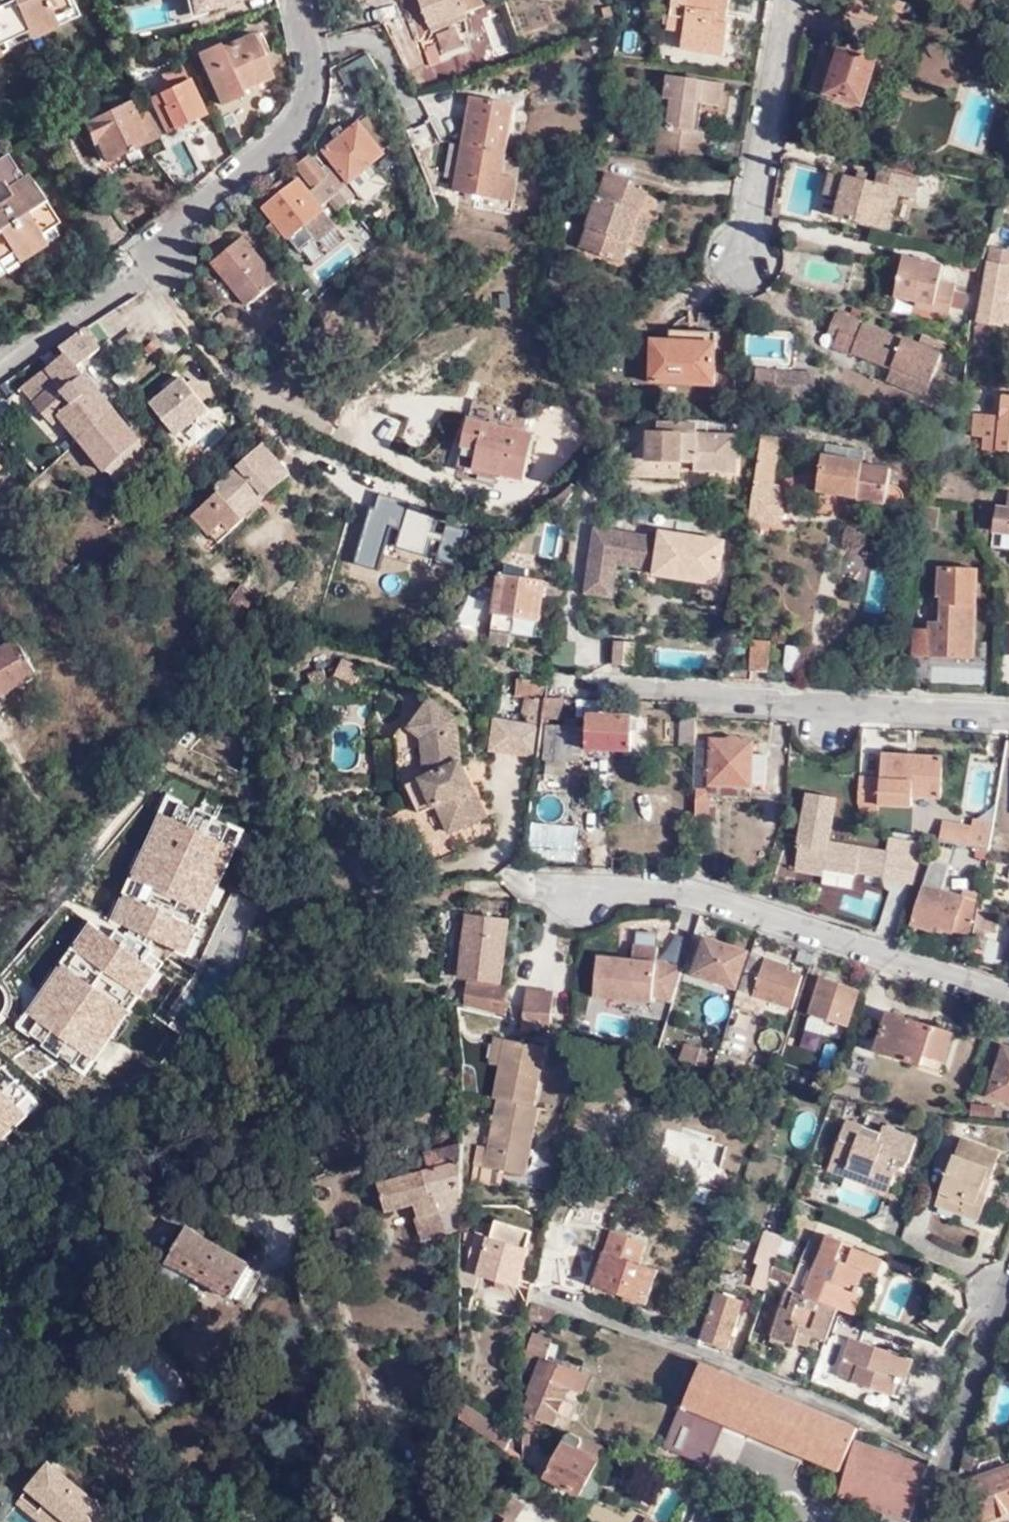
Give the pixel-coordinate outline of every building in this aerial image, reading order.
[(1,44),(2,43),(13,37),(26,31),(21,21),(34,14),(50,5),(54,12),(69,4),(68,0),(11,0),(0,6),(0,42),(1,44)] [(188,4),(208,0),(182,0),(183,6),(157,11),(160,28),(192,21),(188,4)] [(456,21),(454,16),(483,5),(481,0),(400,0),(415,39),(421,37),(429,24),(437,21),(440,27),(456,21)] [(729,43),(732,26),(729,25),(733,0),(690,0),(690,1),(684,0),(674,0),(669,33),(685,34),(682,52),(714,56),(717,41),(729,43)] [(900,9),(915,14),(918,2),(913,0),(893,0),(892,8),(900,9)] [(34,14),(44,32),(76,15),(69,4),(54,12),(50,5),(34,14)] [(21,21),(26,31),(31,38),(44,32),(34,14),(21,21)] [(442,52),(462,46),(456,26),(437,32),(442,52)] [(504,32),(490,32),(491,58),(505,58),(504,32)] [(195,52),(218,101),(237,92),(235,88),(268,74),(249,33),(217,47),(215,43),(195,52)] [(410,68),(426,60),(417,41),(401,49),(402,51),(410,68)] [(429,62),(439,60),(433,41),(424,44),(429,62)] [(727,59),(729,43),(717,41),(714,56),(727,59)] [(881,55),(848,44),(845,53),(830,47),(817,87),(867,101),(881,55)] [(399,49),(408,69),(410,68),(402,51),(401,49),(399,49)] [(364,72),(376,66),(368,53),(342,67),(359,98),(372,91),(367,82),(369,81),(364,72)] [(146,106),(160,137),(205,114),(181,67),(162,77),(164,83),(157,86),(161,95),(151,100),(152,103),(146,106)] [(671,156),(700,161),(704,134),(695,133),(699,106),(720,110),(724,87),(671,78),(667,100),(674,101),(669,129),(662,128),(659,145),(673,148),(671,156)] [(464,144),(506,151),(514,103),(473,96),(464,144)] [(674,101),(667,100),(662,128),(669,129),(674,101)] [(109,162),(156,138),(145,115),(137,118),(131,104),(85,126),(94,144),(99,141),(108,158),(109,162)] [(358,120),(370,136),(382,126),(369,111),(358,120)] [(324,149),(365,200),(387,182),(378,171),(370,177),(362,168),(383,151),(382,149),(393,140),(382,126),(370,136),(358,120),(345,132),(340,126),(332,134),(336,139),(324,149)] [(464,144),(456,189),(514,199),(522,161),(505,158),(506,151),(464,144)] [(659,145),(657,154),(671,156),(673,148),(659,145)] [(284,233),(298,248),(313,236),(327,253),(346,237),(320,205),(331,196),(339,205),(346,199),(327,176),(308,152),(293,165),(312,187),(307,190),(297,178),(284,188),(274,197),(262,206),(273,219),(266,225),(277,239),(284,233)] [(13,168),(5,155),(0,158),(0,177),(13,168)] [(21,180),(13,168),(0,177),(0,262),(1,261),(12,254),(7,247),(20,238),(32,231),(37,237),(51,228),(58,224),(32,183),(22,189),(18,182),(21,180)] [(919,178),(882,169),(878,184),(832,171),(825,194),(842,197),(837,215),(879,226),(889,191),(914,198),(919,178)] [(331,176),(348,198),(353,192),(335,170),(329,174),(331,176)] [(619,263),(626,243),(638,212),(645,192),(630,185),(631,181),(608,173),(579,249),(619,263)] [(156,184),(172,206),(186,195),(169,174),(156,184)] [(327,176),(346,199),(348,198),(331,176),(329,174),(327,176)] [(27,176),(21,180),(18,182),(22,189),(32,183),(27,176)] [(274,197),(284,188),(279,181),(269,190),(274,197)] [(770,202),(767,217),(777,219),(779,205),(770,202)] [(638,212),(626,243),(639,247),(650,217),(638,212)] [(58,237),(51,228),(37,237),(32,231),(20,238),(30,256),(58,237)] [(243,236),(210,262),(245,305),(278,278),(243,236)] [(30,256),(20,238),(7,247),(12,254),(1,261),(6,271),(30,256)] [(1008,280),(1008,250),(990,247),(984,282),(981,281),(974,318),(984,319),(995,321),(1002,322),(1005,304),(1008,280)] [(945,266),(906,257),(897,297),(918,303),(917,307),(951,315),(958,285),(942,281),(945,266)] [(974,318),(981,281),(978,281),(971,318),(974,318)] [(904,341),(836,316),(829,331),(839,335),(833,349),(853,357),(856,353),(893,369),(888,381),(927,396),(944,354),(904,339),(904,341)] [(974,318),(972,354),(987,355),(989,322),(1002,324),(1002,322),(995,321),(984,319),(974,318)] [(82,441),(115,412),(79,369),(101,350),(84,330),(62,350),(66,354),(24,391),(53,425),(62,417),(82,441)] [(719,331),(671,331),(670,341),(657,342),(657,385),(717,386),(719,331)] [(778,382),(779,372),(758,370),(756,394),(815,400),(817,385),(778,382)] [(818,375),(779,372),(778,382),(817,385),(818,375)] [(209,409),(184,378),(152,404),(177,435),(209,409)] [(0,391),(0,407),(13,397),(5,387),(0,391)] [(1008,416),(970,410),(967,433),(1005,438),(1008,416)] [(158,463),(115,412),(82,441),(107,471),(109,470),(126,490),(158,463)] [(535,435),(472,419),(461,462),(524,478),(535,435)] [(655,464),(684,463),(698,463),(698,473),(741,473),(740,434),(700,435),(700,424),(660,425),(660,434),(653,434),(652,440),(621,466),(636,484),(643,478),(653,470),(655,464)] [(761,432),(748,517),(753,517),(766,434),(766,433),(761,432)] [(766,434),(753,517),(753,519),(781,523),(783,509),(778,490),(779,483),(772,483),(780,436),(766,433),(766,434)] [(781,446),(801,449),(803,438),(783,434),(781,446)] [(866,448),(826,442),(824,458),(815,458),(813,470),(820,471),(818,489),(856,495),(856,498),(886,502),(892,466),(862,462),(866,448)] [(262,494),(266,499),(293,476),(268,447),(219,488),(223,493),(195,518),(212,538),(214,535),(222,544),(248,522),(240,512),(262,494)] [(0,451),(0,483),(18,467),(0,451)] [(685,478),(684,463),(655,464),(653,470),(643,478),(685,478)] [(437,560),(458,566),(468,530),(448,524),(445,535),(434,532),(438,517),(409,508),(411,502),(381,493),(376,509),(372,508),(356,564),(378,570),(392,527),(402,530),(397,548),(427,556),(432,538),(443,541),(437,560)] [(983,503),(980,523),(997,525),(997,529),(1008,530),(1008,506),(983,503)] [(931,504),(926,527),(935,529),(939,505),(931,504)] [(593,526),(582,592),(610,597),(616,564),(654,569),(659,536),(593,526)] [(660,531),(653,573),(717,583),(724,541),(695,536),(694,541),(688,540),(689,535),(660,531)] [(486,651),(506,655),(511,630),(536,635),(545,580),(531,577),(535,553),(510,549),(508,564),(500,562),(498,573),(500,574),(486,651)] [(940,620),(930,620),(929,628),(913,626),(912,654),(973,656),(975,605),(973,605),(973,590),(976,590),(977,567),(939,565),(938,594),(941,594),(940,620)] [(884,609),(885,573),(872,572),(871,609),(884,609)] [(542,598),(560,601),(563,583),(545,580),(542,598)] [(228,605),(242,621),(258,598),(241,585),(228,605)] [(768,638),(750,637),(748,667),(766,668),(768,638)] [(635,641),(614,639),(611,663),(631,665),(635,641)] [(1,659),(0,659),(0,698),(3,702),(45,673),(21,640),(0,654),(0,657),(1,659)] [(561,667),(576,668),(576,640),(562,640),(561,667)] [(541,712),(544,698),(545,681),(514,679),(514,694),(521,695),(521,712),(541,712)] [(546,718),(549,697),(544,698),(541,712),(541,718),(546,718)] [(559,718),(562,698),(549,697),(546,718),(559,718)] [(448,833),(478,819),(481,801),(460,760),(456,718),(430,699),(416,719),(415,720),(410,729),(404,725),(394,737),(400,788),(407,786),(418,814),(437,805),(448,833)] [(586,713),(584,748),(630,751),(632,715),(586,713)] [(536,757),(542,722),(493,714),(487,749),(536,757)] [(410,715),(404,725),(410,729),(415,720),(416,719),(410,715)] [(693,743),(694,717),(680,716),(679,743),(693,743)] [(577,761),(579,727),(545,724),(542,759),(577,761)] [(728,738),(713,738),(712,783),(770,784),(771,758),(758,757),(758,740),(745,739),(743,736),(731,735),(728,738)] [(713,738),(700,737),(699,742),(696,783),(712,783),(713,738)] [(863,775),(862,801),(915,805),(916,794),(944,796),(947,756),(887,751),(885,777),(863,775)] [(1003,767),(974,761),(963,806),(993,813),(1003,767)] [(694,816),(710,817),(711,788),(696,788),(694,816)] [(179,816),(186,803),(170,796),(163,809),(168,811),(179,816)] [(481,801),(478,819),(487,813),(481,801)] [(154,940),(181,953),(190,934),(194,937),(209,903),(205,901),(213,883),(218,885),(237,842),(226,837),(232,823),(186,803),(179,816),(168,811),(149,854),(153,856),(145,874),(140,872),(134,888),(126,905),(130,907),(122,926),(134,931),(154,940)] [(579,831),(579,816),(560,816),(560,828),(542,827),(542,821),(531,819),(530,832),(541,833),(541,840),(575,842),(576,831),(579,831)] [(694,816),(694,824),(709,825),(710,817),(694,816)] [(837,830),(797,816),(778,875),(813,887),(817,876),(821,877),(837,830)] [(945,821),(941,839),(991,848),(995,823),(974,819),(973,826),(945,821)] [(237,842),(241,844),(248,831),(232,823),(226,837),(237,842)] [(149,854),(142,851),(134,869),(140,872),(145,874),(153,856),(149,854)] [(947,927),(976,936),(981,908),(983,892),(967,888),(965,897),(947,891),(954,865),(937,860),(930,884),(928,883),(915,922),(946,931),(947,927)] [(887,888),(881,910),(902,917),(903,911),(900,910),(908,879),(874,869),(869,883),(887,888)] [(209,903),(216,906),(224,888),(218,885),(213,883),(205,901),(209,903)] [(864,904),(881,910),(887,888),(869,883),(864,904)] [(110,921),(122,926),(130,907),(126,905),(119,902),(110,921)] [(511,916),(471,908),(463,969),(502,976),(511,916)] [(976,936),(976,940),(984,941),(986,929),(995,930),(998,910),(981,908),(976,936)] [(77,937),(84,942),(88,944),(99,928),(89,921),(77,937)] [(673,953),(690,959),(698,932),(682,927),(673,953)] [(78,1068),(87,1056),(97,1063),(117,1034),(113,1031),(124,1015),(128,1017),(149,987),(145,984),(157,968),(146,961),(117,940),(99,928),(88,944),(84,942),(72,959),(63,972),(67,974),(55,991),(51,988),(41,1003),(31,1017),(41,1024),(33,1036),(78,1068)] [(117,940),(146,961),(154,950),(150,948),(154,940),(134,931),(131,939),(122,933),(117,940)] [(749,949),(703,933),(698,949),(702,951),(696,969),(738,984),(749,949)] [(181,953),(193,958),(201,940),(194,937),(190,934),(181,953)] [(655,997),(654,943),(632,943),(632,953),(593,953),(594,998),(655,997)] [(754,950),(738,1000),(757,1007),(761,994),(794,1005),(804,973),(790,968),(792,963),(754,950)] [(658,962),(653,1000),(672,1002),(677,965),(658,962)] [(55,991),(67,974),(63,972),(56,968),(45,984),(51,988),(55,991)] [(149,987),(155,991),(167,975),(157,968),(145,984),(149,987)] [(862,987),(825,974),(813,1011),(850,1023),(862,987)] [(467,1000),(491,1003),(494,982),(469,978),(467,1000)] [(7,979),(0,983),(5,993),(13,990),(7,979)] [(491,1003),(507,1005),(510,983),(494,982),(491,1003)] [(526,988),(523,1016),(550,1023),(553,991),(526,988)] [(907,1016),(938,1026),(940,1018),(909,1008),(907,1016)] [(953,1031),(938,1026),(907,1016),(892,1011),(880,1049),(923,1063),(927,1051),(944,1058),(953,1031)] [(117,1034),(123,1038),(134,1022),(128,1017),(124,1015),(113,1031),(117,1034)] [(31,1017),(29,1016),(20,1028),(33,1036),(41,1024),(31,1017)] [(550,1023),(523,1016),(522,1021),(550,1024),(550,1023)] [(500,1068),(506,1038),(496,1037),(490,1065),(500,1068)] [(548,1046),(506,1038),(500,1068),(494,1097),(500,1098),(487,1166),(529,1173),(534,1145),(541,1107),(537,1105),(548,1046)] [(689,1040),(682,1058),(699,1062),(705,1045),(689,1040)] [(1004,1046),(989,1093),(1008,1099),(1008,1048),(1004,1046)] [(87,1056),(78,1068),(90,1077),(99,1064),(97,1063),(87,1056)] [(3,1131),(6,1135),(29,1114),(20,1105),(31,1095),(0,1062),(0,1134),(3,1131)] [(29,1114),(32,1118),(43,1108),(31,1095),(20,1105),(29,1114)] [(1000,1104),(976,1101),(975,1114),(998,1117),(1000,1104)] [(828,1169),(842,1175),(844,1168),(866,1177),(863,1183),(884,1191),(893,1167),(886,1165),(888,1158),(904,1165),(914,1138),(880,1125),(876,1134),(862,1129),(863,1125),(845,1119),(828,1169)] [(11,1141),(6,1135),(3,1131),(0,1134),(0,1151),(11,1141)] [(1003,1151),(963,1138),(956,1156),(960,1158),(944,1204),(971,1213),(973,1208),(984,1212),(990,1194),(985,1192),(990,1175),(995,1177),(1003,1151)] [(460,1227),(461,1143),(421,1154),(425,1170),(374,1185),(382,1213),(409,1206),(419,1243),(445,1235),(444,1232),(460,1227)] [(543,1147),(534,1145),(529,1173),(537,1175),(543,1147)] [(224,1154),(224,1147),(211,1150),(211,1156),(224,1154)] [(844,1168),(842,1175),(863,1183),(866,1177),(844,1168)] [(520,1220),(499,1213),(493,1232),(470,1226),(466,1239),(473,1240),(470,1269),(523,1285),(533,1245),(538,1246),(539,1242),(534,1241),(536,1229),(523,1225),(520,1220)] [(233,1300),(234,1297),(250,1269),(252,1266),(188,1227),(168,1260),(171,1263),(163,1275),(167,1279),(166,1281),(176,1287),(177,1285),(182,1287),(190,1274),(233,1300)] [(752,1286),(765,1290),(773,1270),(785,1235),(765,1229),(755,1258),(761,1261),(752,1286)] [(805,1257),(795,1280),(793,1286),(860,1314),(876,1275),(880,1276),(887,1260),(857,1247),(853,1257),(845,1254),(850,1242),(832,1234),(819,1263),(805,1257)] [(661,1268),(608,1250),(595,1284),(648,1303),(661,1268)] [(250,1269),(234,1297),(245,1304),(262,1276),(250,1269)] [(744,1301),(716,1290),(700,1335),(730,1345),(744,1301)] [(816,1337),(828,1343),(841,1311),(799,1292),(792,1310),(785,1307),(774,1338),(797,1347),(799,1343),(805,1326),(812,1329),(811,1335),(816,1337)] [(872,1326),(844,1315),(837,1334),(852,1339),(839,1376),(852,1381),(851,1384),(898,1400),(904,1382),(909,1384),(916,1364),(887,1353),(885,1359),(872,1354),(874,1348),(866,1344),(872,1326)] [(811,1348),(816,1337),(811,1335),(812,1329),(805,1326),(799,1343),(811,1348)] [(574,1388),(589,1394),(595,1375),(550,1358),(555,1338),(536,1332),(529,1353),(528,1369),(539,1373),(530,1395),(533,1396),(527,1411),(557,1423),(574,1388)] [(859,1425),(704,1362),(663,1443),(707,1460),(724,1421),(839,1468),(859,1425)] [(557,1423),(570,1428),(589,1394),(574,1388),(557,1423)] [(460,1421),(507,1449),(513,1435),(461,1405),(460,1421)] [(606,1446),(575,1432),(569,1435),(551,1477),(587,1495),(605,1459),(603,1458),(606,1446)] [(913,1521),(931,1468),(857,1444),(839,1496),(913,1521)] [(979,1449),(968,1446),(957,1479),(964,1481),(970,1477),(979,1449)] [(93,1521),(104,1521),(111,1514),(51,1464),(18,1503),(36,1518),(43,1510),(58,1521),(92,1521),(93,1521)] [(967,1484),(979,1521),(984,1521),(1008,1513),(1008,1469),(967,1484)] [(525,1507),(505,1493),(491,1511),(505,1521),(507,1521),(515,1521),(525,1507)] [(41,1521),(58,1521),(43,1510),(36,1518),(41,1521)] [(115,1517),(111,1514),(104,1521),(111,1521),(115,1517)]
